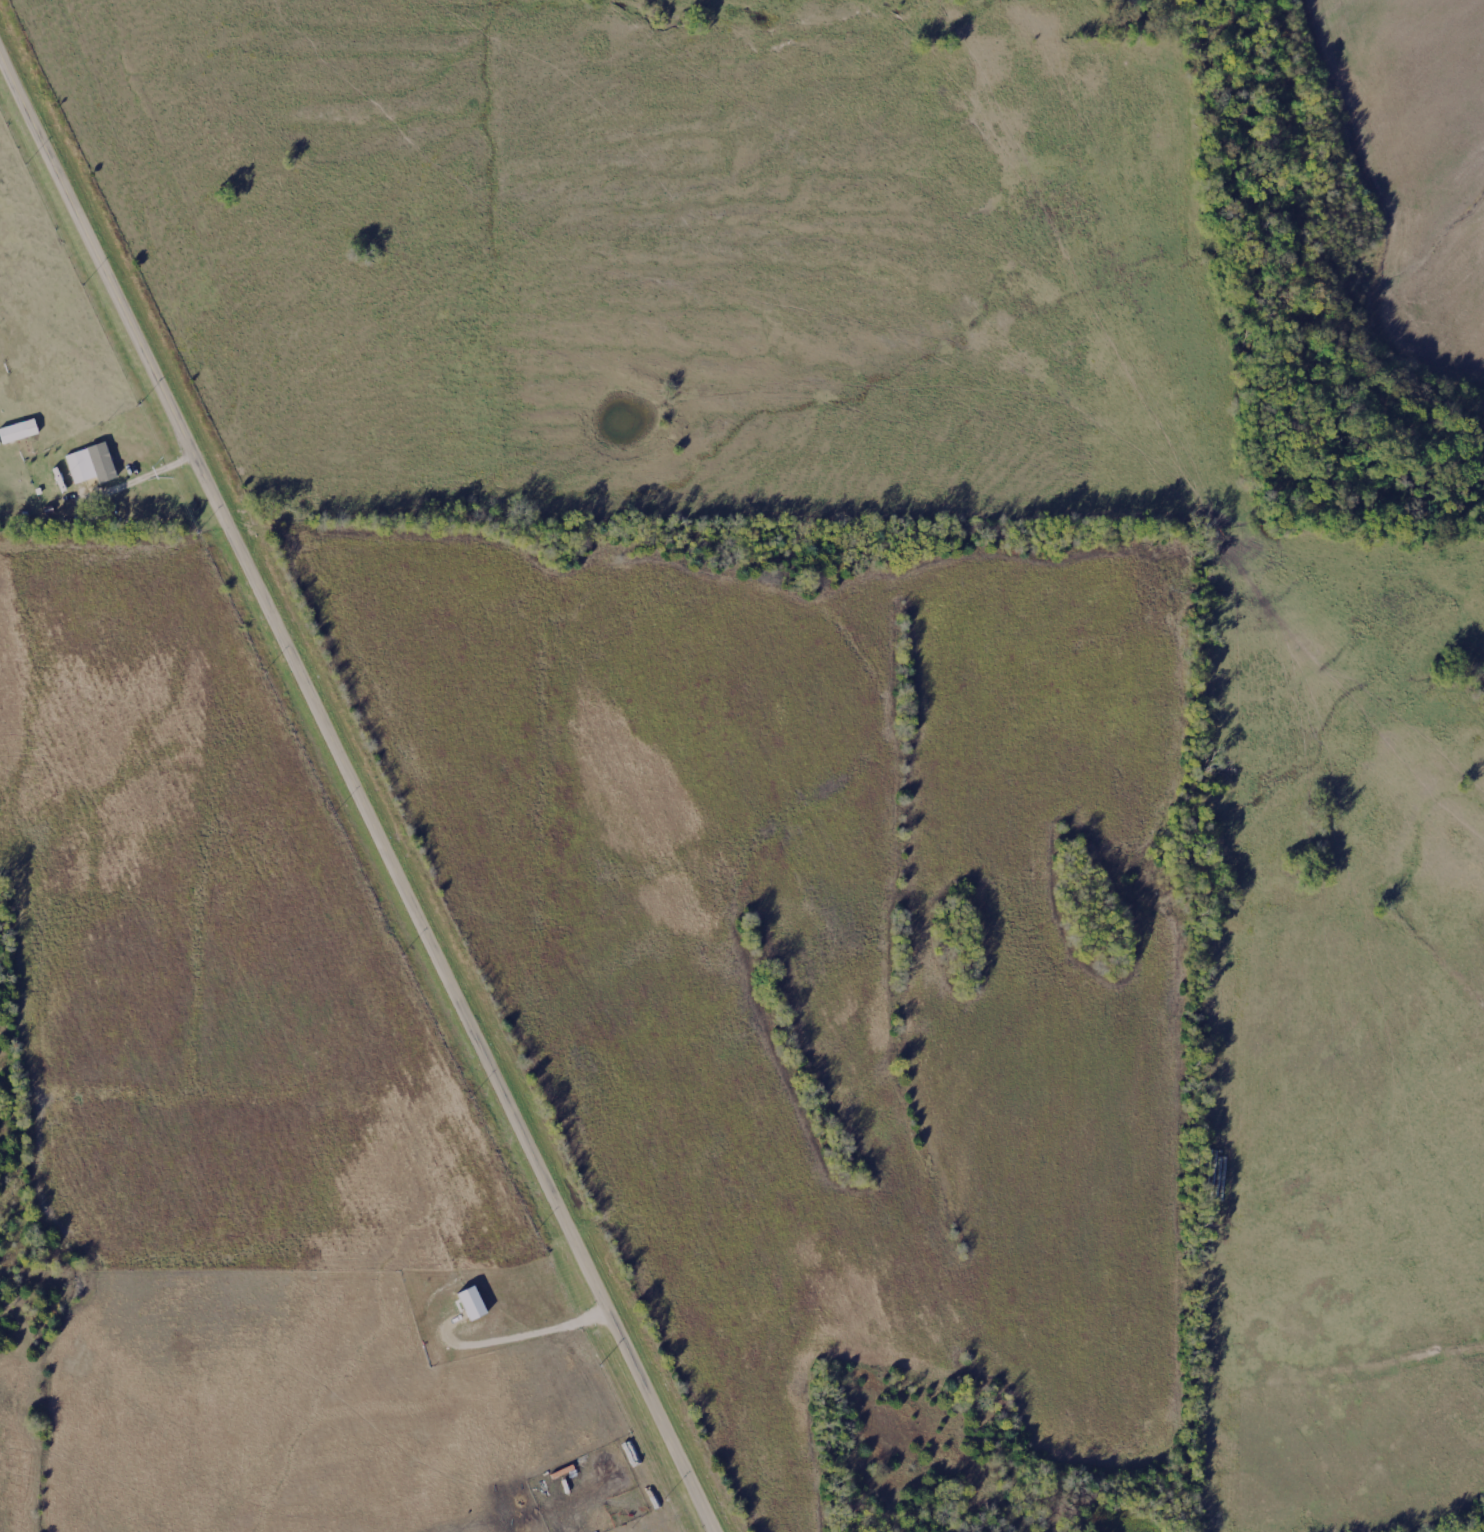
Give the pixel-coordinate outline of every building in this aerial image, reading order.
[(27,438),(0,445),(0,429),(23,423),(27,438)] [(93,479),(70,486),(60,457),(84,449),(93,479)] [(472,1322),(490,1315),(478,1287),(461,1294),(472,1322)]
